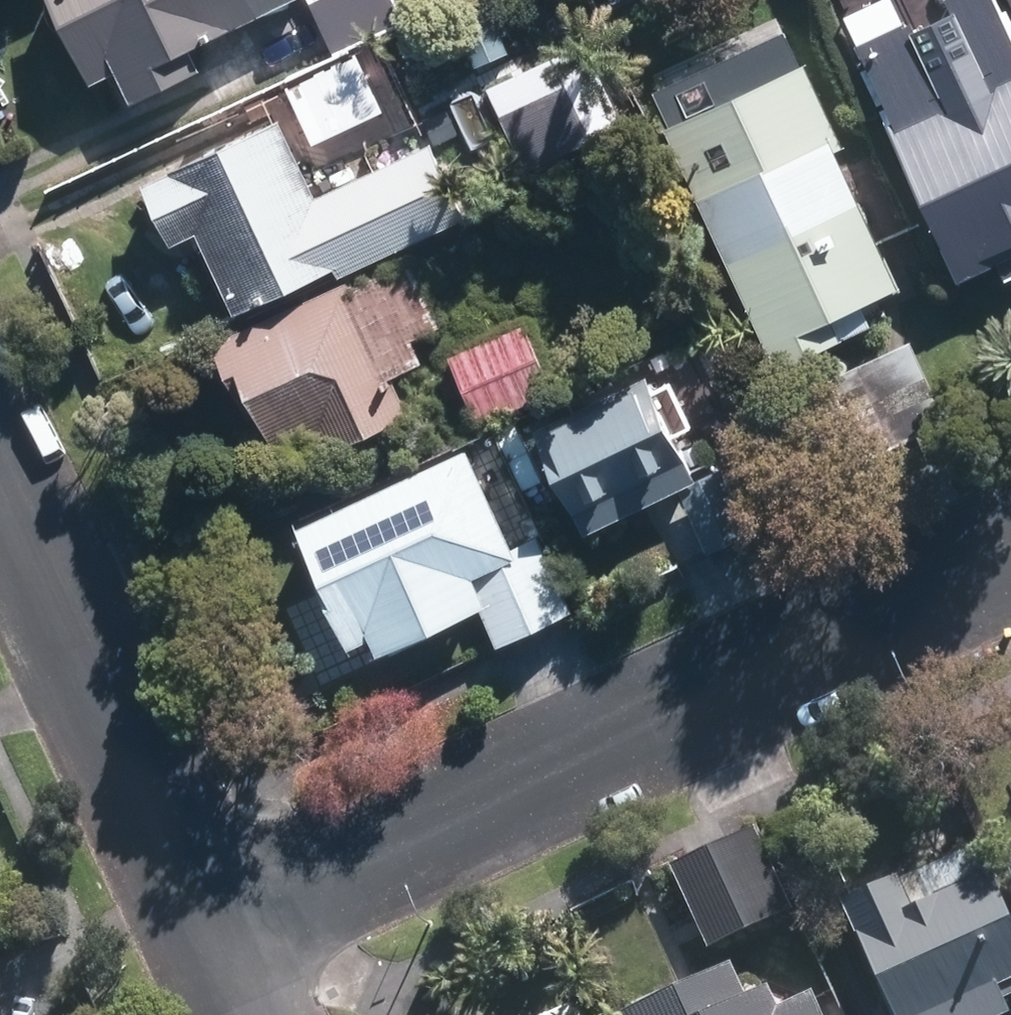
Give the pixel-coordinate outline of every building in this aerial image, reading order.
[(84,85),(111,72),(125,102),(197,68),(187,46),(260,11),(255,0),(44,0),(84,85)] [(431,1),(431,0),(302,0),(326,51),(431,1)] [(950,280),(1010,251),(1010,62),(982,0),(935,0),(932,1),(960,62),(932,77),(905,21),(849,47),(883,122),(878,123),(950,280)] [(336,53),(279,80),(302,128),(377,92),(361,58),(342,66),(336,53)] [(558,86),(492,118),(517,170),(583,137),(558,86)] [(764,94),(664,140),(769,368),(865,324),(855,303),(892,286),(823,137),(790,151),(764,94)] [(226,316),(351,257),(320,190),(305,197),(269,120),(132,184),(162,246),(188,235),(226,316)] [(354,177),(387,163),(372,127),(340,142),(354,177)] [(423,330),(394,267),(341,291),(337,284),(203,345),(229,403),(240,399),(265,451),(306,432),(315,455),(399,416),(377,370),(407,357),(399,339),(423,330)] [(517,324),(442,356),(470,424),(546,391),(517,324)] [(905,341),(793,394),(809,430),(838,415),(857,457),(941,419),(905,341)] [(672,491),(690,484),(644,385),(613,400),(610,391),(526,428),(575,535),(672,491)] [(533,478),(508,423),(487,433),(512,488),(533,478)] [(356,641),(365,660),(433,629),(471,612),(488,644),(563,610),(530,536),(500,550),(457,451),(285,530),(309,582),(302,585),(333,650),(356,641)] [(690,484),(672,491),(700,552),(745,531),(718,471),(690,484)] [(888,1014),(983,1014),(1002,1007),(989,979),(1010,970),(1010,926),(984,863),(977,866),(963,841),(891,875),(889,868),(831,896),(888,1014)] [(995,855),(1010,890),(1010,848),(995,855)] [(731,968),(626,1014),(820,1014),(811,995),(777,1010),(767,988),(745,998),(731,968)]
